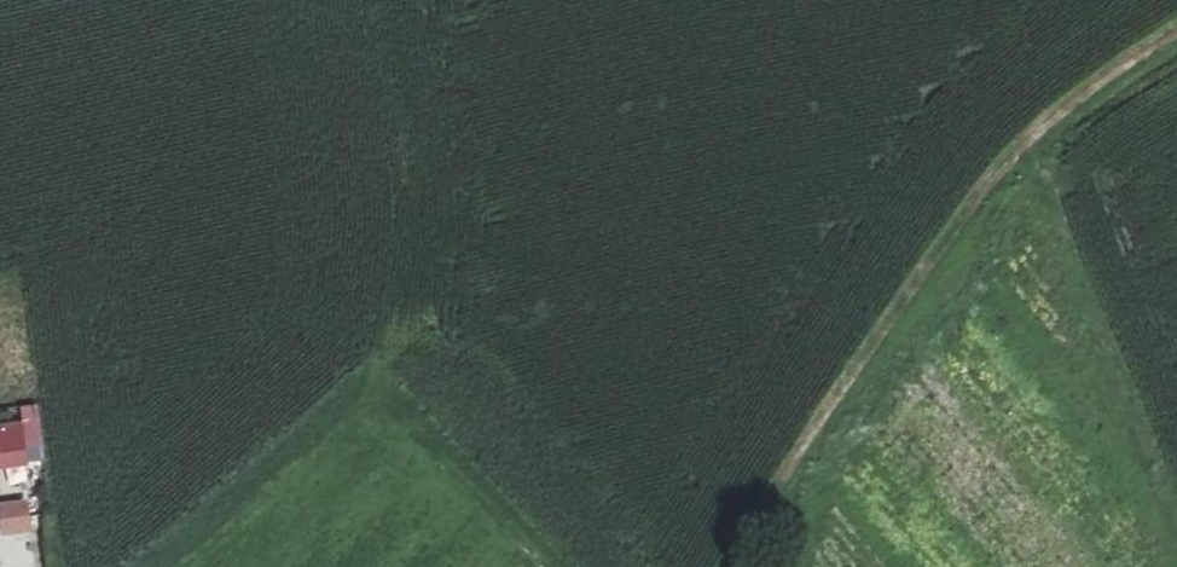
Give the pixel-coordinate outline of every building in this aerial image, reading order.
[(0,427),(0,471),(44,468),(40,407),(21,408),(22,425),(0,427)] [(4,540),(35,532),(27,500),(0,506),(0,526),(4,540)]
